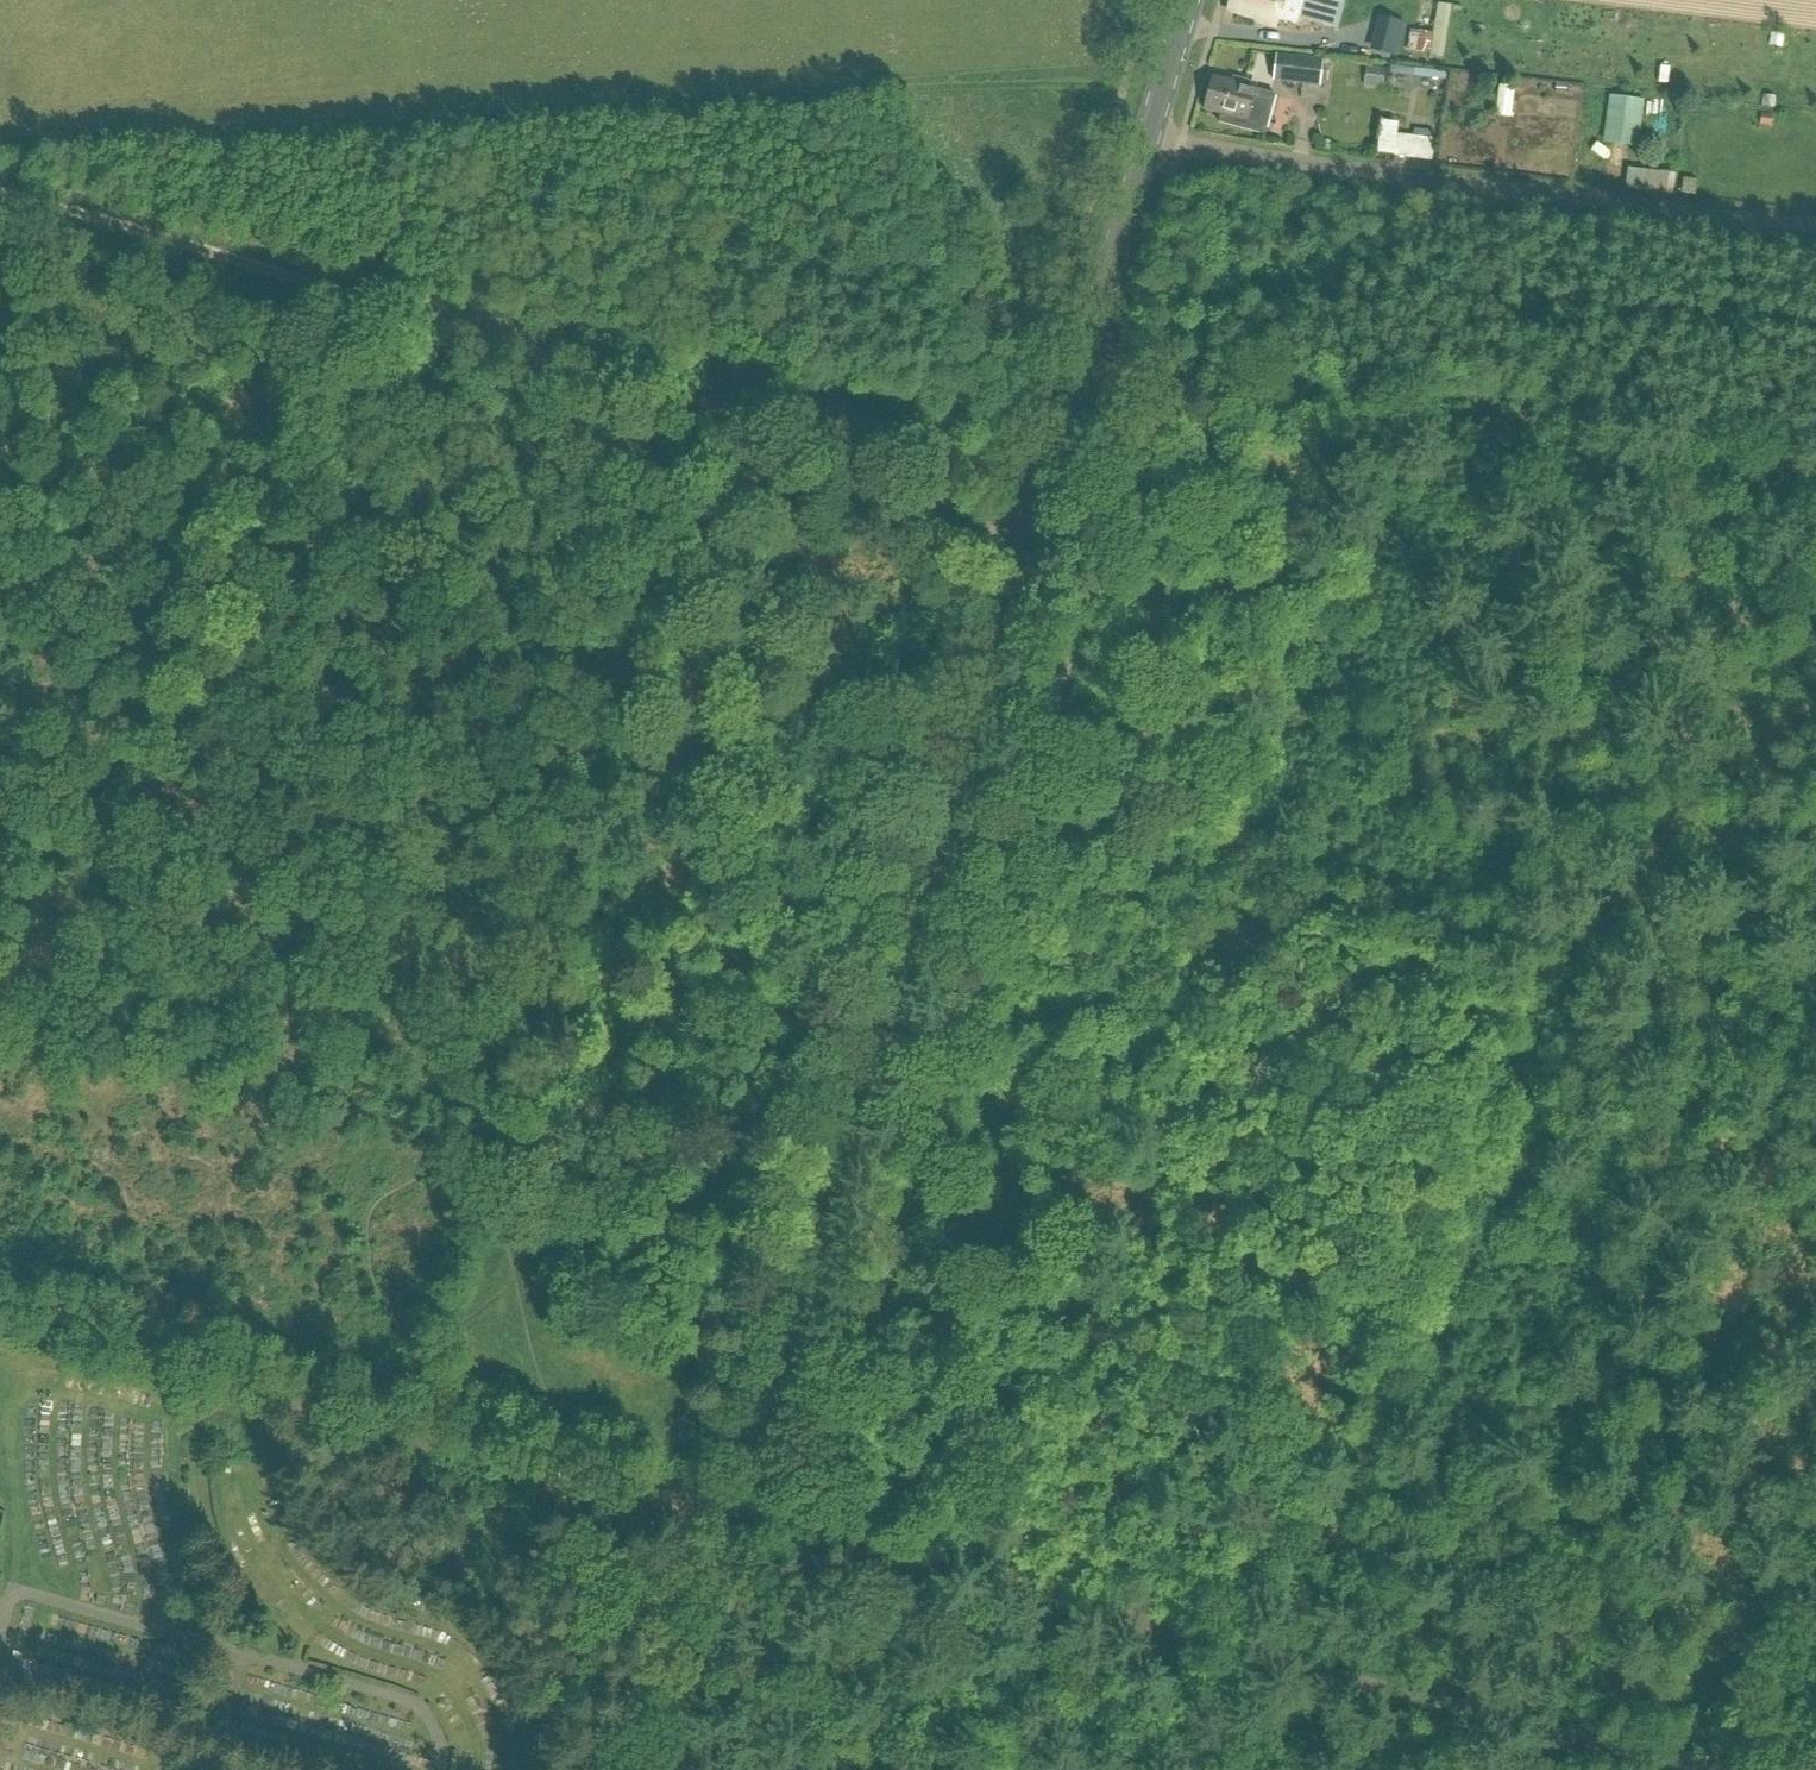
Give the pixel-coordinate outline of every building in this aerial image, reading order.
[(1303,4),(1288,0),(1230,0),(1227,12),(1256,21),(1255,23),(1276,29),(1278,22),(1297,28),(1298,22),(1337,33),(1345,7),(1321,0),(1304,0),(1303,4)] [(1451,6),(1449,5),(1450,0),(1430,0),(1429,3),(1437,5),(1433,34),(1418,32),(1415,53),(1430,54),(1429,56),(1443,58),(1451,6)] [(1319,87),(1322,61),(1275,55),(1272,81),(1319,87)] [(1384,88),(1386,68),(1368,66),(1365,86),(1384,88)] [(1264,136),(1274,96),(1254,91),(1255,88),(1212,77),(1202,111),(1219,116),(1217,124),(1264,136)] [(1512,117),(1516,88),(1501,86),(1497,115),(1512,117)] [(1639,148),(1646,101),(1611,96),(1604,143),(1639,148)] [(1433,161),(1436,139),(1398,134),(1399,124),(1383,122),(1378,154),(1433,161)] [(1619,158),(1616,179),(1662,186),(1665,165),(1619,158)]
